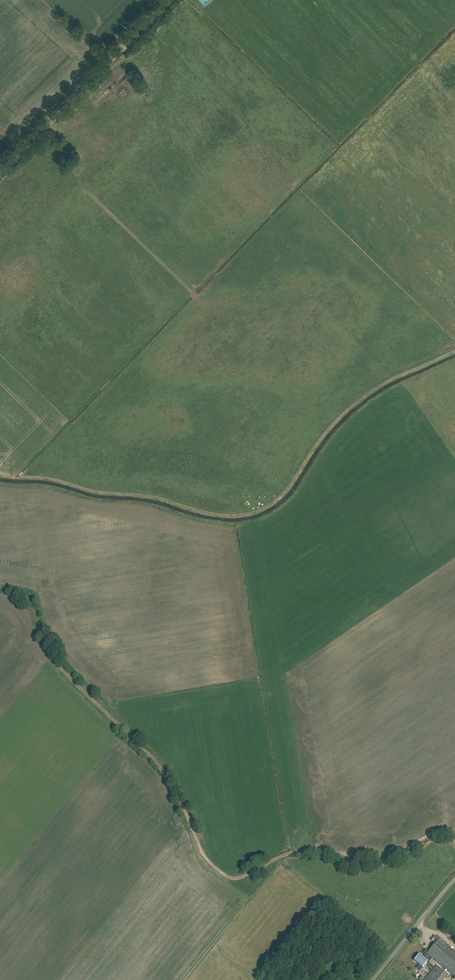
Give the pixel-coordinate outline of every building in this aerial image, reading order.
[(205,9),(215,0),(196,0),(205,9)] [(439,938),(428,952),(425,950),(422,954),(423,955),(422,956),(419,954),(414,960),(422,966),(431,956),(454,975),(454,951),(439,938)] [(436,965),(424,979),(443,979),(448,975),(436,965)]
